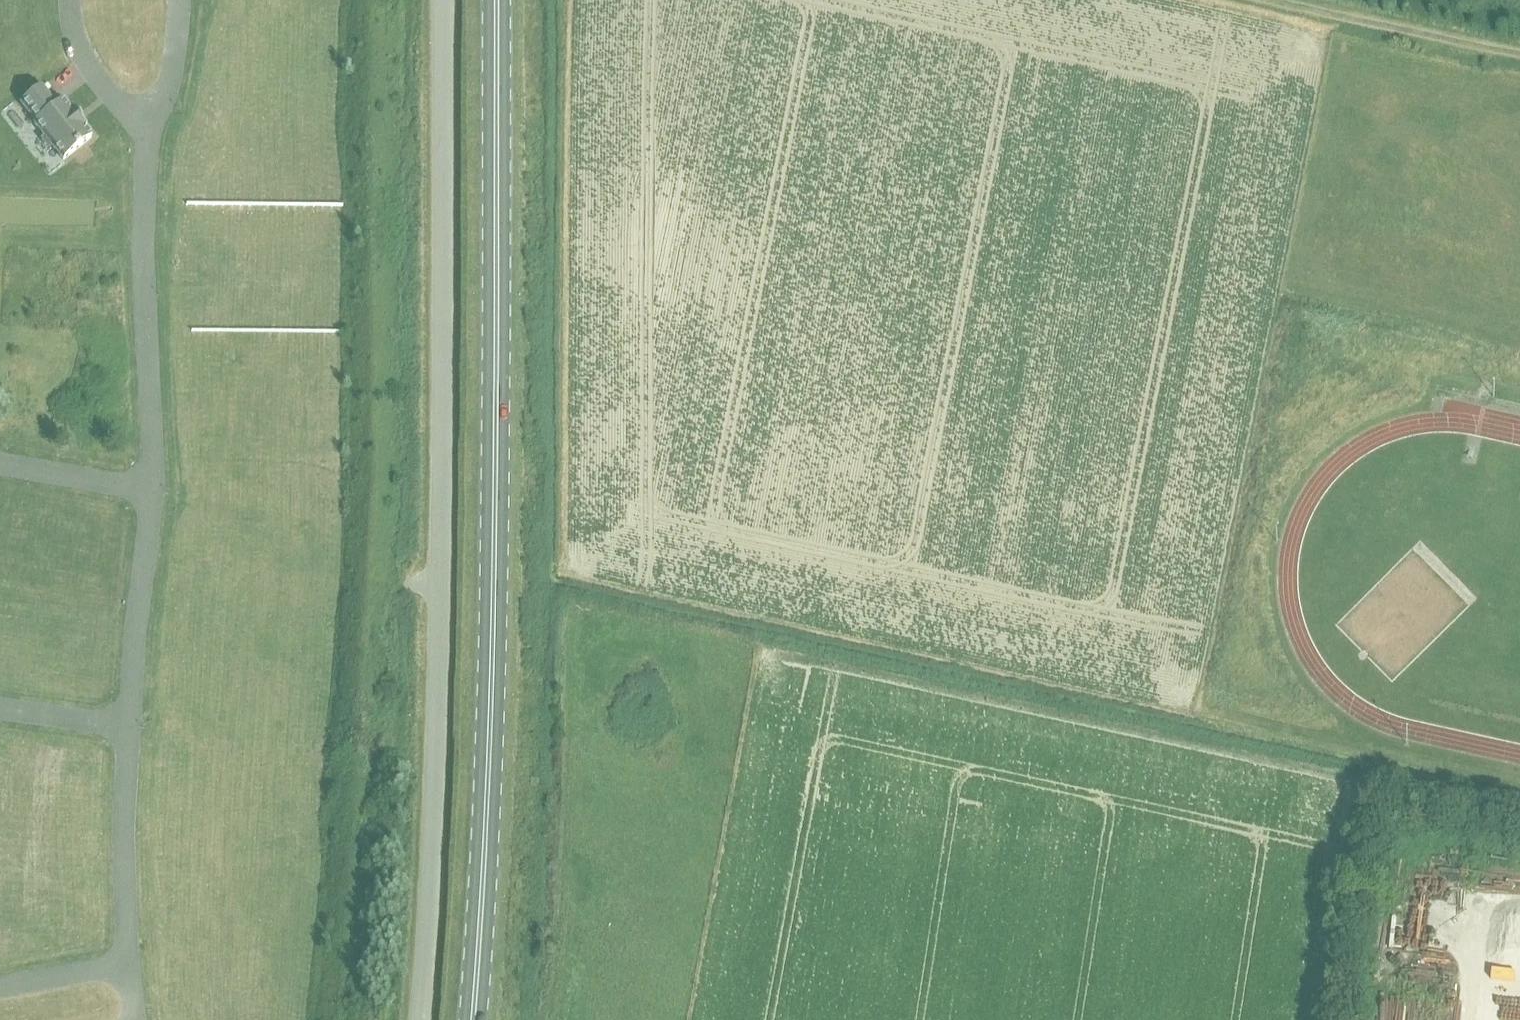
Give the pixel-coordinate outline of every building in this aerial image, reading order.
[(41,87),(20,103),(35,122),(33,124),(44,137),(40,140),(48,150),(52,147),(54,150),(62,160),(90,138),(83,129),(85,127),(71,109),(68,111),(61,102),(56,106),(41,88),(41,87)] [(1518,1002),(1493,997),(1489,1019),(1515,1019),(1518,1002)]
